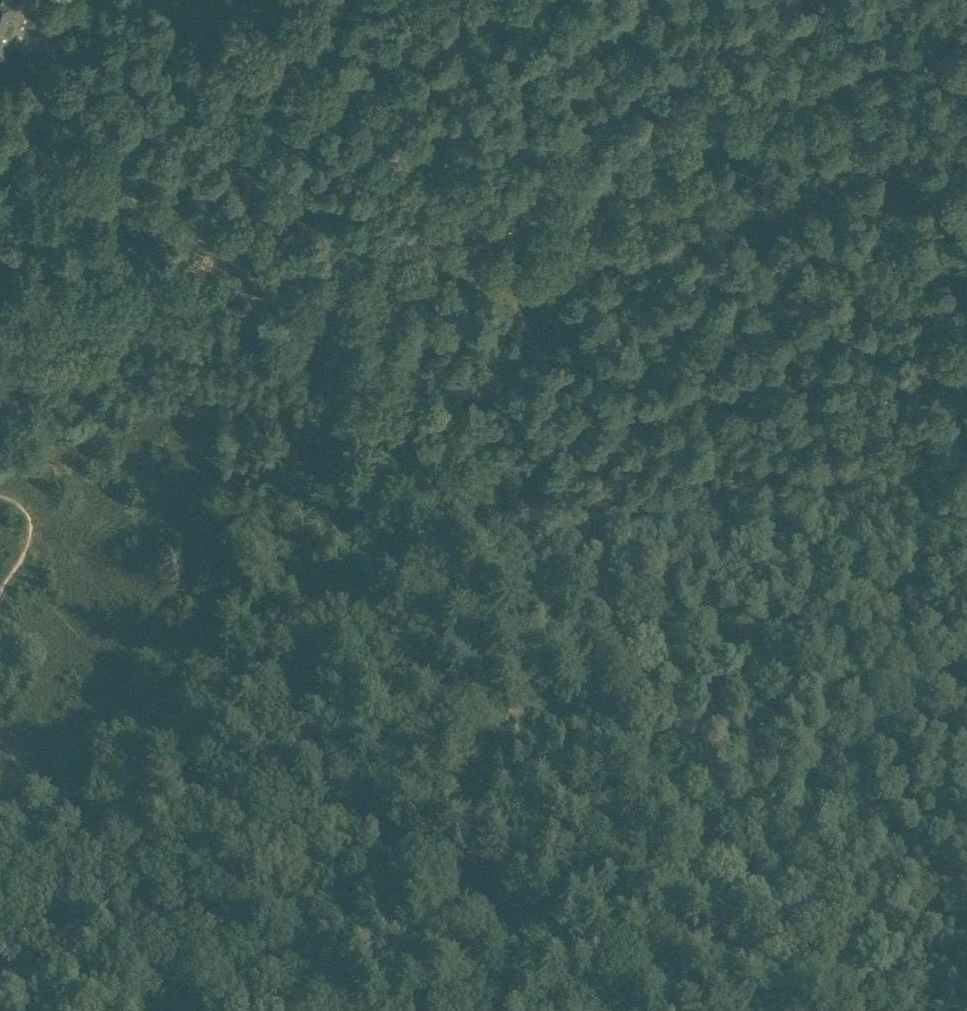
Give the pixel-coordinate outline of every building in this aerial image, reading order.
[(9,55),(9,57),(10,58),(12,60),(13,61),(15,61),(17,62),(19,61),(20,61),(22,60),(23,59),(24,57),(25,56),(25,54),(25,52),(25,50),(24,49),(23,47),(24,44),(25,44),(30,29),(18,25),(27,0),(0,0),(0,52),(9,55)]
